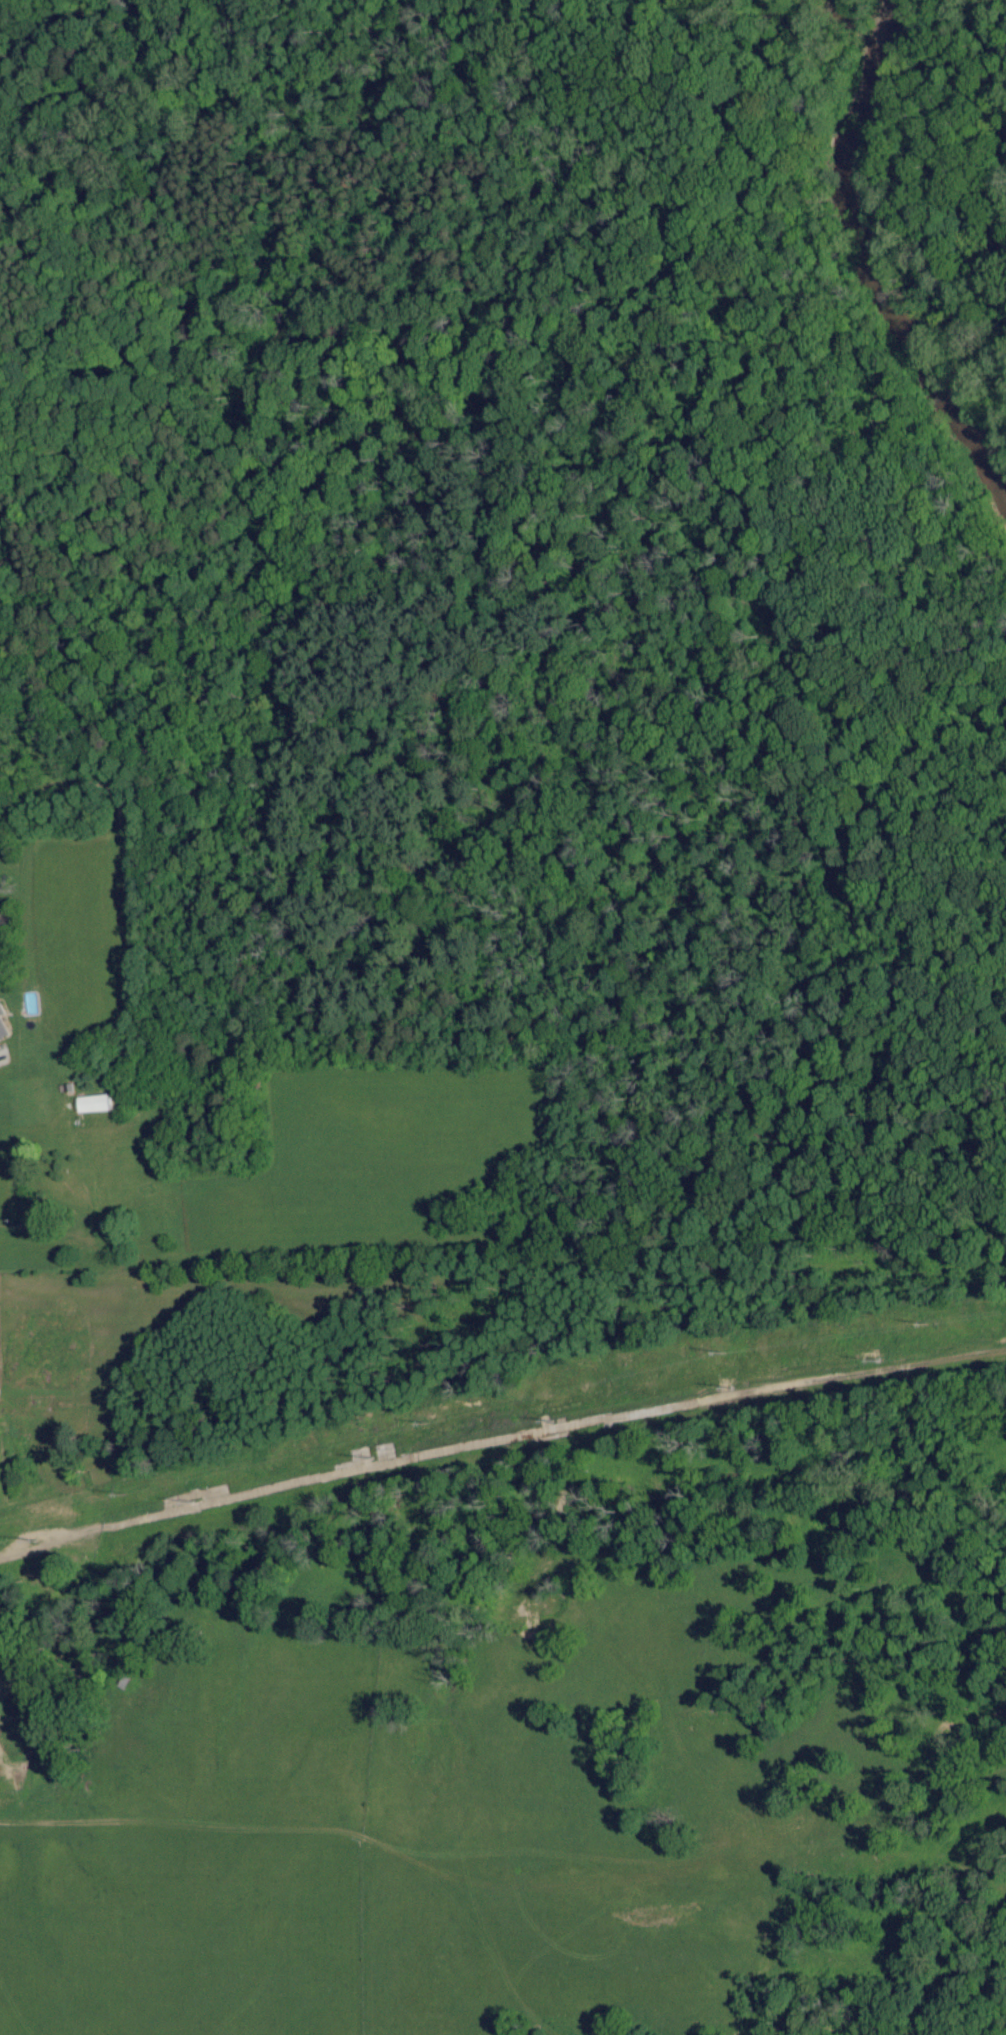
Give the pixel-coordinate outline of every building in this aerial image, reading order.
[(75,1097),(75,1112),(109,1111),(109,1096),(75,1097)]
